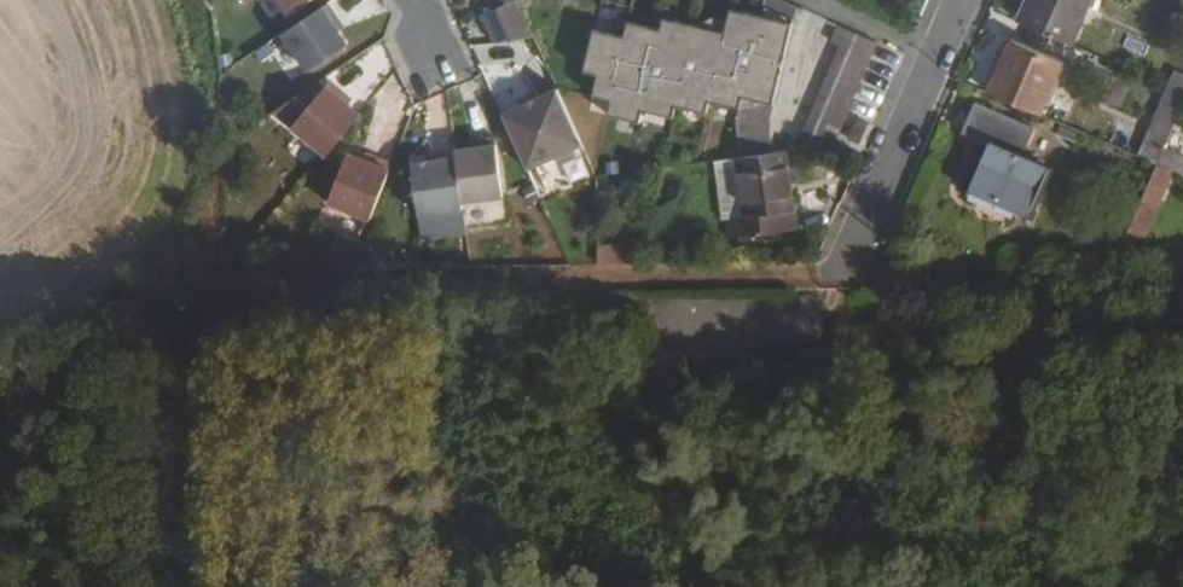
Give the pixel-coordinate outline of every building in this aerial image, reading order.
[(288,11),(306,0),(281,0),(288,11)] [(515,0),(513,0),(482,14),(495,42),(531,33),(515,0)] [(580,73),(593,76),(588,98),(607,103),(604,117),(636,125),(639,113),(669,120),(672,108),(701,115),(704,103),(735,111),(732,123),(738,160),(740,159),(770,155),(765,122),(790,23),(797,8),(778,0),(765,0),(757,18),(725,11),(717,45),(688,38),(690,27),(659,20),(657,31),(623,23),(620,38),(589,31),(580,73)] [(1020,24),(1072,46),(1092,0),(1031,0),(1020,24)] [(339,20),(328,3),(286,31),(310,69),(348,44),(339,30),(334,23),(339,20)] [(334,23),(339,30),(344,27),(339,20),(334,23)] [(838,46),(799,136),(802,150),(830,145),(876,43),(837,26),(830,42),(838,46)] [(1011,40),(988,93),(1039,115),(1061,62),(1011,40)] [(1168,87),(1168,88),(1182,94),(1182,76),(1175,72),(1168,87)] [(292,127),(327,155),(360,114),(347,104),(341,98),(344,93),(330,81),(292,127)] [(1138,157),(1156,164),(1162,152),(1163,149),(1182,103),(1182,94),(1168,88),(1138,157)] [(523,106),(502,115),(528,171),(582,146),(557,90),(537,100),(523,106)] [(341,98),(347,104),(351,99),(344,93),(341,98)] [(521,102),(523,106),(537,100),(535,95),(521,102)] [(989,147),(969,192),(994,203),(996,199),(1030,215),(1050,170),(1022,157),(1034,129),(975,104),(966,124),(1012,144),(1007,155),(989,147)] [(961,135),(989,147),(1007,155),(1012,144),(966,124),(961,135)] [(865,131),(854,126),(846,145),(857,150),(865,131)] [(455,150),(462,200),(502,195),(495,137),(476,140),(477,147),(470,148),(455,150)] [(1156,164),(1171,171),(1182,176),(1182,158),(1163,149),(1162,152),(1156,164)] [(462,200),(455,150),(436,152),(437,160),(412,163),(418,213),(463,208),(462,200)] [(740,159),(747,218),(734,220),(737,240),(804,229),(793,151),(770,155),(740,159)] [(329,202),(371,218),(392,164),(374,156),(372,162),(364,159),(349,153),(329,202)] [(372,162),(374,156),(366,153),(364,159),(372,162)] [(720,162),(729,221),(734,220),(747,218),(740,159),(738,160),(720,162)] [(1156,164),(1119,248),(1137,248),(1171,171),(1156,164)] [(629,262),(629,242),(600,243),(601,263),(629,262)]
